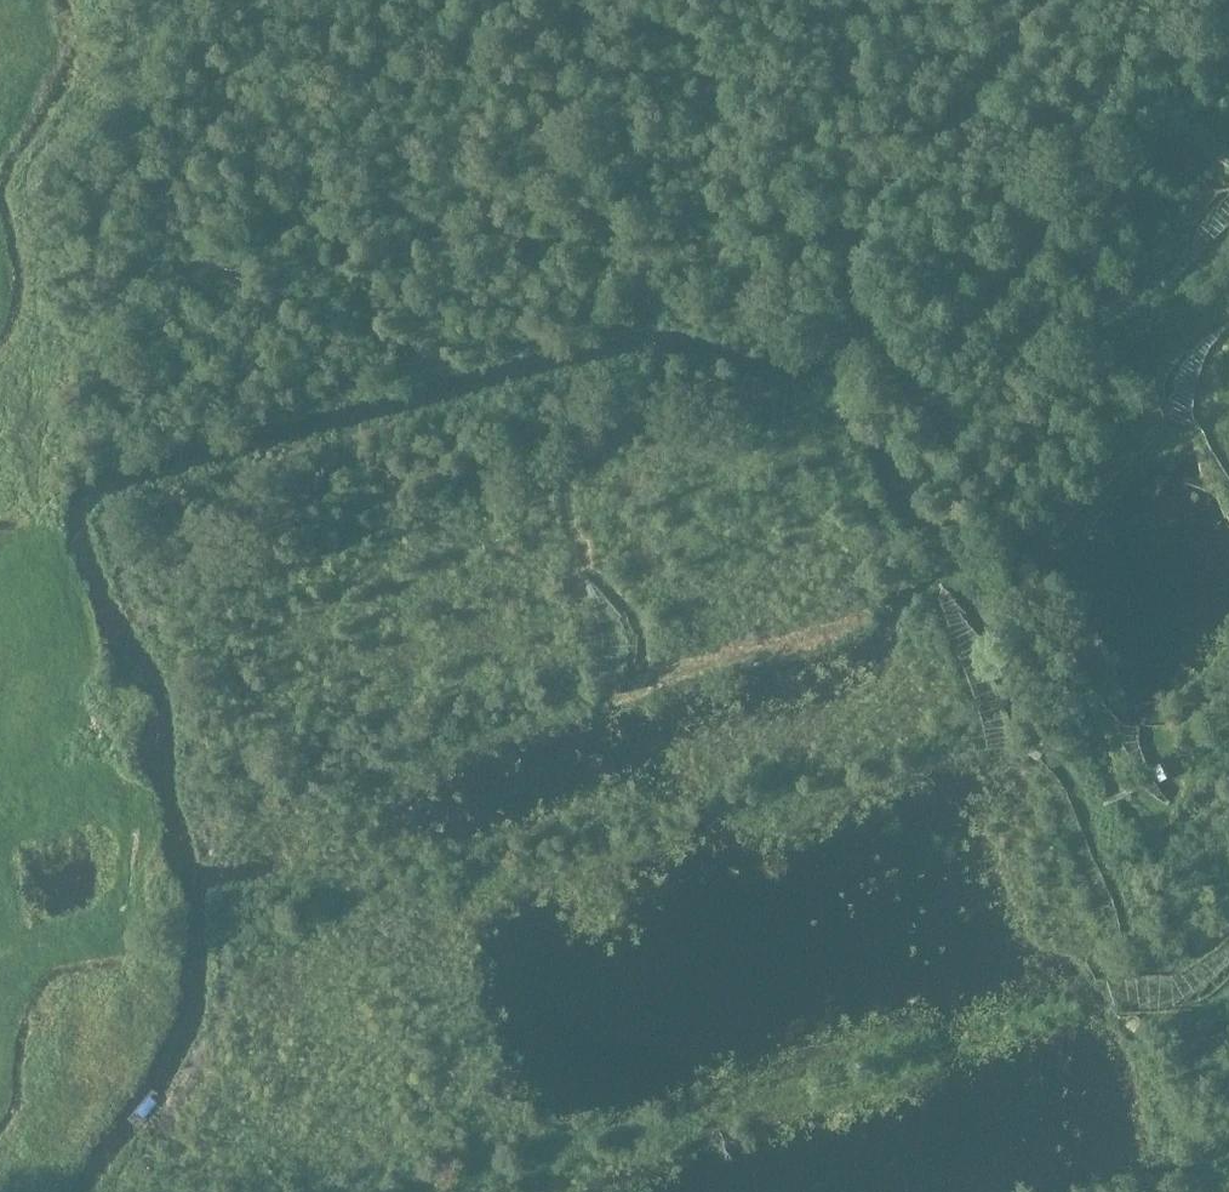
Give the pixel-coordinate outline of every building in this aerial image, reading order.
[(1146,773),(1158,787),(1168,778),(1156,764),(1146,773)]
